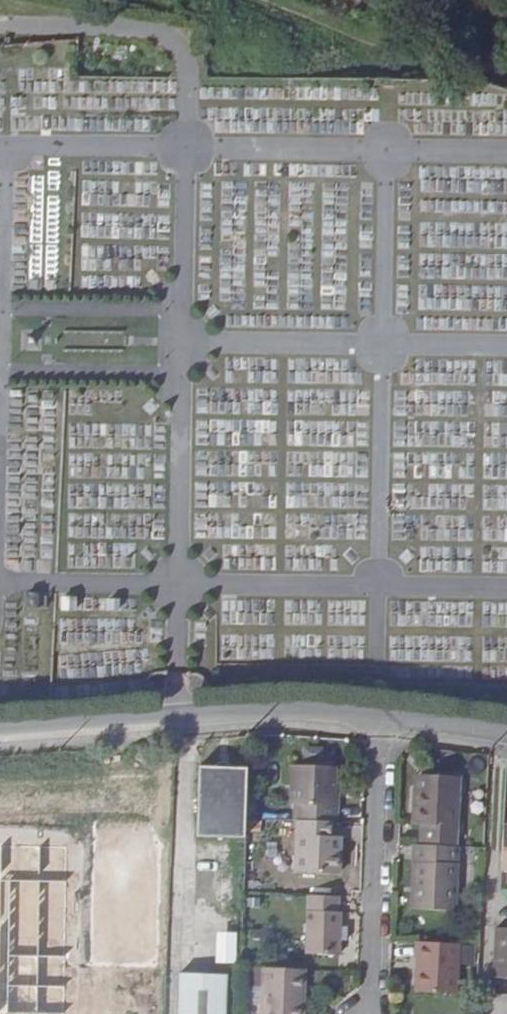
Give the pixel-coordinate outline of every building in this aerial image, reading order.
[(246,818),(248,766),(232,765),(232,778),(216,777),(217,765),(201,764),(198,834),(246,836),(246,818)] [(296,803),(295,820),(301,820),(336,821),(338,821),(339,803),(334,804),(334,789),(335,765),(292,764),(290,803),(296,803)] [(232,778),(232,765),(217,765),(216,777),(232,778)] [(419,771),(418,787),(427,787),(428,772),(419,771)] [(423,822),(422,842),(457,844),(462,774),(428,772),(427,787),(418,787),(415,822),(423,822)] [(336,821),(301,820),(299,871),(343,874),(345,836),(336,835),(336,821)] [(0,833),(0,1013),(68,1013),(69,834),(0,833)] [(457,844),(422,842),(419,906),(463,909),(466,844),(457,844)] [(335,911),(335,895),(304,894),(304,952),(337,953),(338,939),(338,926),(339,911),(335,911)] [(346,925),(338,926),(338,939),(346,940),(346,925)] [(506,978),(506,928),(498,928),(496,978),(506,978)] [(218,931),(217,962),(238,962),(238,931),(218,931)] [(461,945),(419,942),(415,992),(458,995),(461,945)] [(265,966),(262,1013),(300,1013),(301,1000),(306,1000),(307,981),(302,981),(302,968),(265,966)] [(166,970),(165,1013),(213,1013),(214,971),(166,970)]
